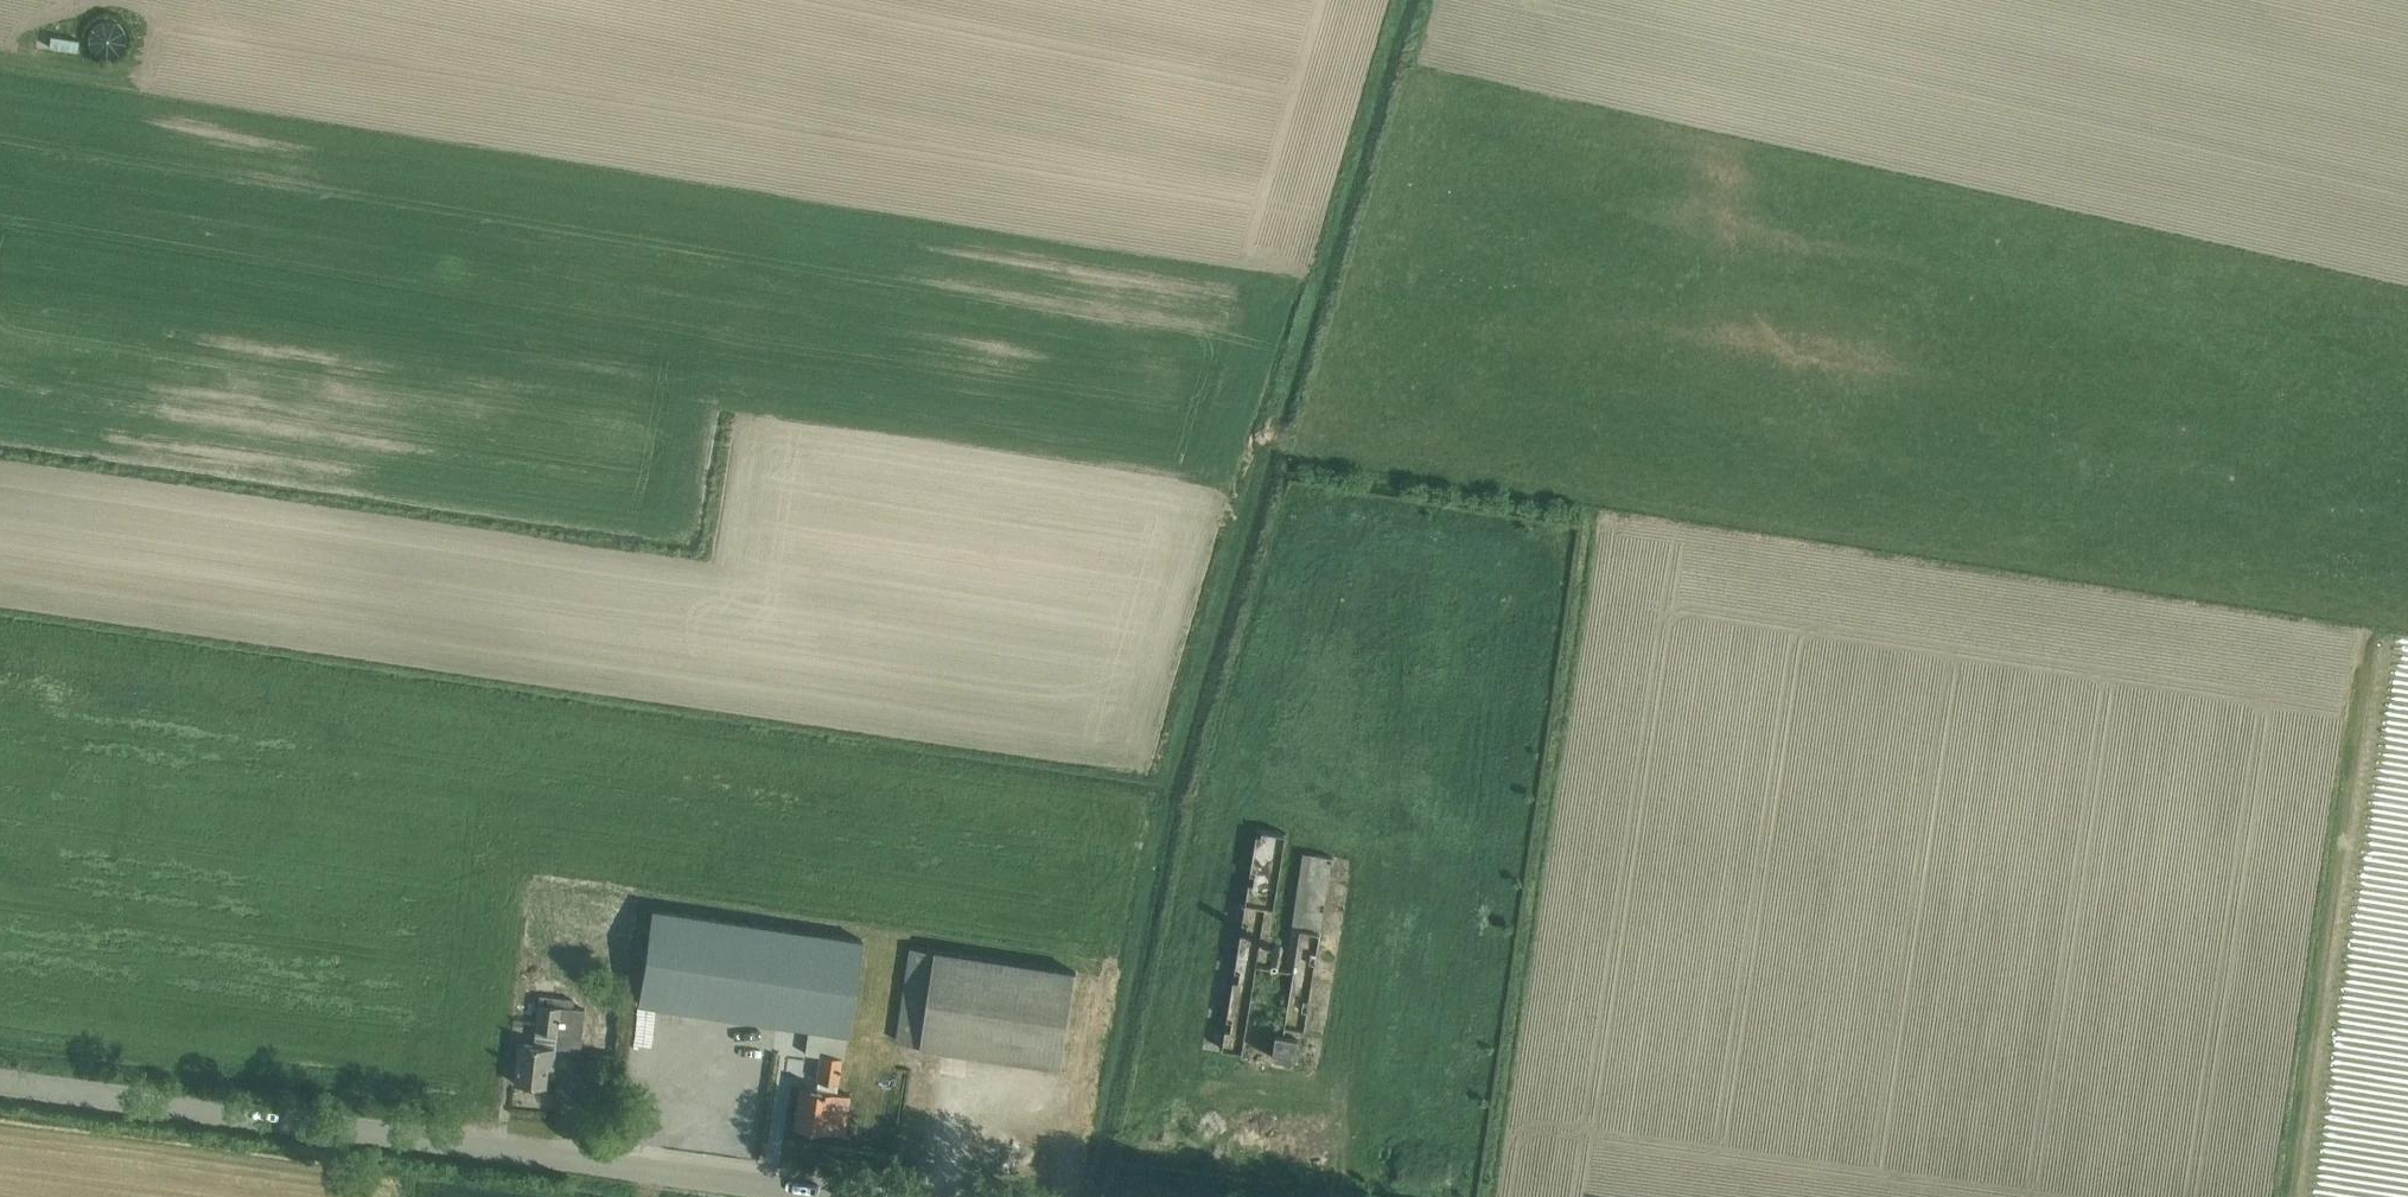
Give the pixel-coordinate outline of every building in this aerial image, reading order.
[(1286,832),(1256,828),(1221,1048),(1294,1060),(1299,1028),(1305,1029),(1333,856),(1303,852),(1285,967),(1265,963),(1286,832)] [(1339,873),(1336,896),(1348,897),(1350,874),(1339,873)] [(836,1082),(843,1033),(845,1033),(859,937),(648,906),(634,1001),(807,1027),(803,1053),(819,1055),(815,1079),(816,1079),(814,1089),(798,1086),(792,1125),(843,1133),(848,1094),(834,1092),(836,1082)] [(912,946),(897,1040),(1061,1065),(1075,971),(912,946)] [(577,1050),(582,1008),(571,1007),(572,998),(538,994),(532,1043),(515,1041),(511,1081),(542,1084),(544,1067),(550,1068),(553,1047),(577,1050)]
